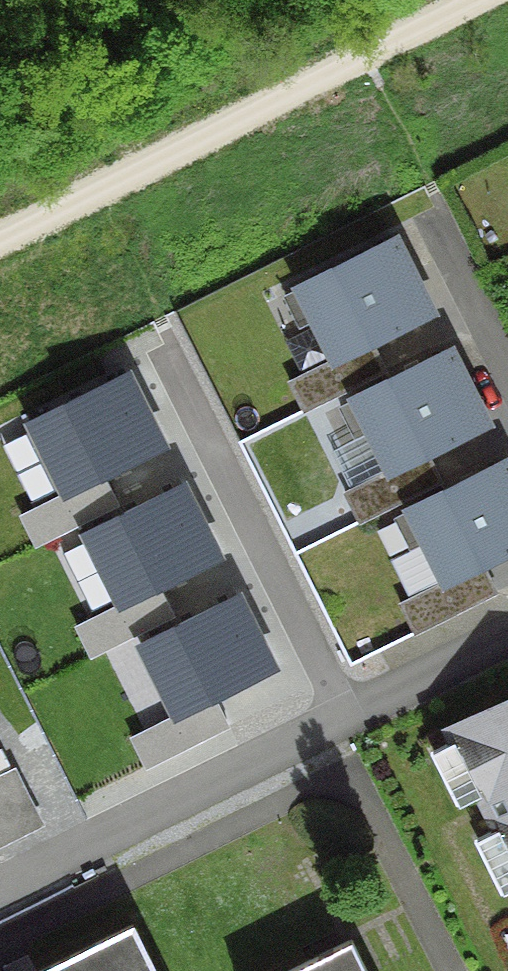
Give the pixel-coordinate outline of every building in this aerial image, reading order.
[(403,249),(302,296),(332,360),(433,313),(403,249)] [(458,358),(357,405),(387,469),(488,422),(458,358)] [(165,448),(130,378),(31,427),(66,497),(165,448)] [(415,517),(445,581),(507,551),(507,473),(415,517)] [(218,559),(185,490),(87,538),(121,607),(218,559)] [(427,633),(507,594),(507,585),(497,562),(412,602),(427,633)] [(274,670),(240,601),(142,648),(176,717),(274,670)] [(447,731),(451,739),(426,752),(453,805),(478,793),(495,827),(470,839),(497,893),(507,888),(507,700),(447,731)] [(57,829),(34,769),(0,782),(0,851),(57,829)] [(126,926),(36,970),(149,970),(126,926)] [(345,941),(285,970),(360,970),(345,941)]
